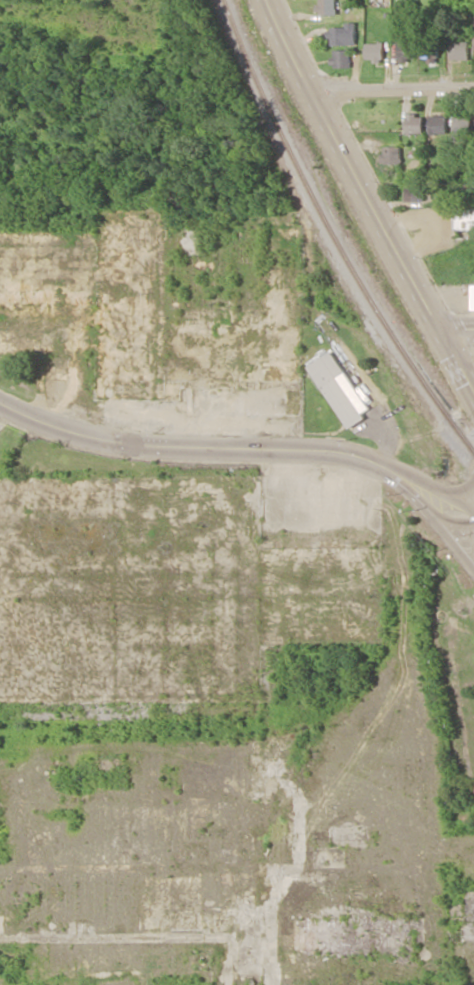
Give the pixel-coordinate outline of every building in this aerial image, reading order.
[(318,13),(337,14),(337,0),(318,0),(318,13)] [(355,22),(345,22),(345,27),(329,27),(329,45),(356,44),(355,22)] [(415,41),(398,42),(399,60),(416,60),(415,41)] [(421,41),(422,60),(439,60),(439,41),(421,41)] [(470,59),(470,41),(452,41),(452,59),(470,59)] [(367,42),(366,60),(384,60),(384,42),(367,42)] [(350,49),(332,49),(333,66),(351,66),(350,49)] [(406,132),(424,133),(424,114),(407,114),(406,132)] [(448,133),(449,115),(431,114),(431,132),(448,133)] [(473,140),(473,116),(456,116),(455,139),(473,140)] [(403,162),(403,145),(384,146),(385,163),(403,162)] [(408,200),(427,200),(427,183),(407,183),(408,200)] [(457,229),(473,229),(473,208),(457,209),(457,229)] [(351,428),(368,417),(364,412),(371,408),(333,350),(310,366),(351,428)]
